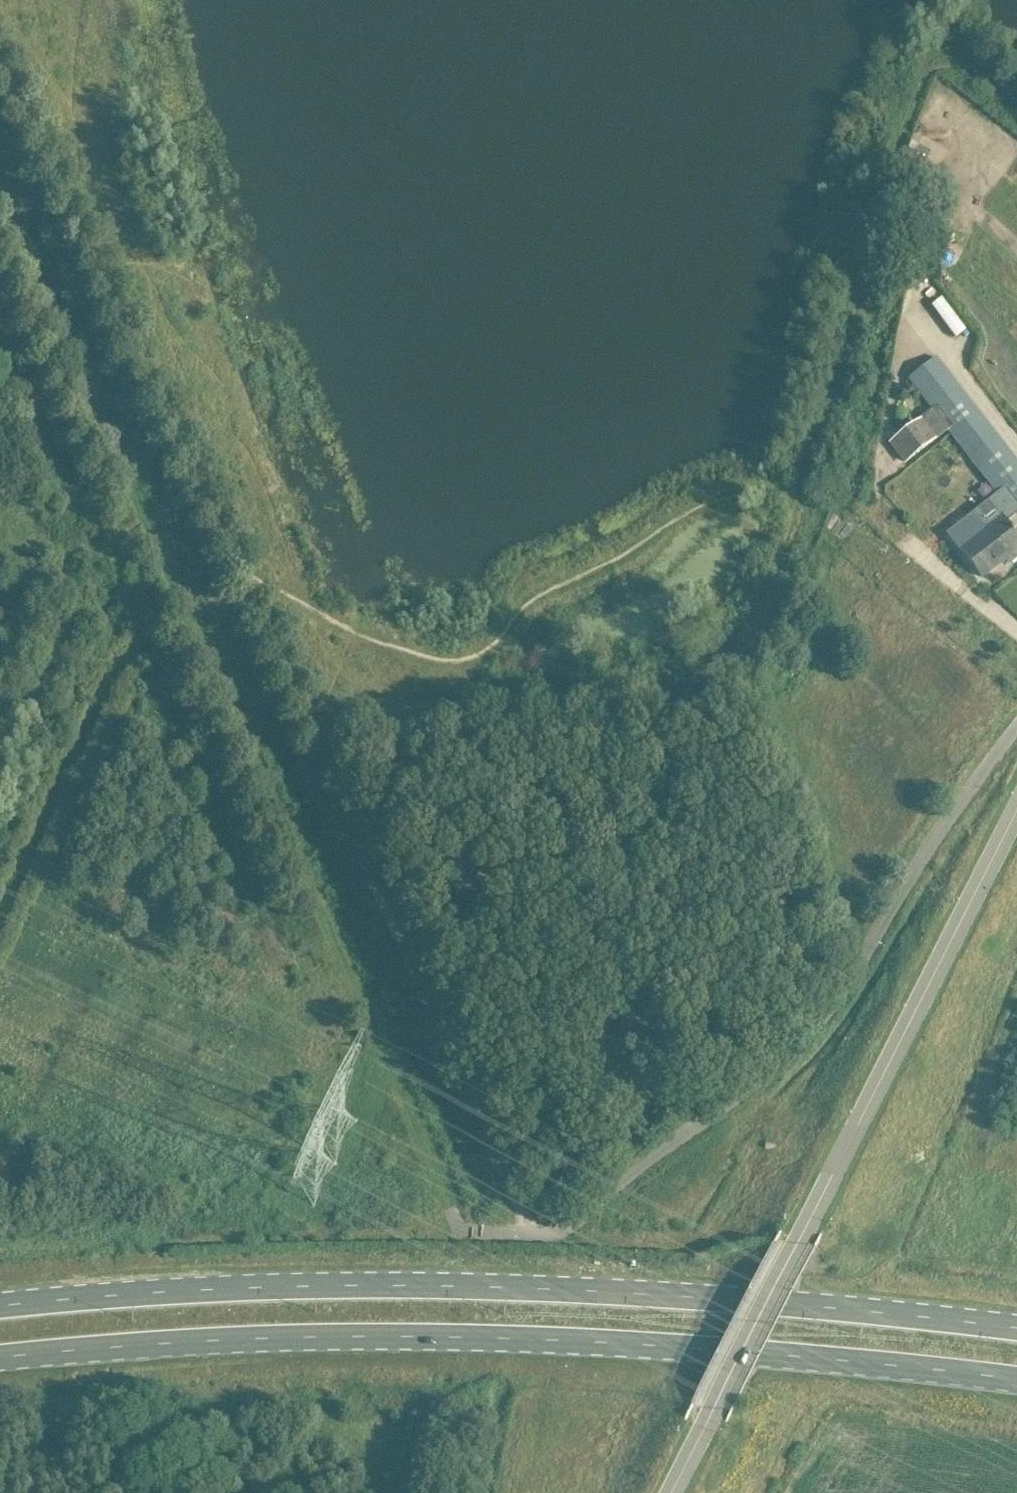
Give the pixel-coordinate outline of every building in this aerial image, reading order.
[(1016,513),(1016,462),(935,356),(906,378),(931,410),(887,444),(904,466),(947,432),(997,496),(947,534),(982,578),(983,577),(981,574),(999,561),(1001,563),(1016,550),(1016,538),(1015,535),(1016,534),(1013,530),(1011,531),(1004,522),(1014,515),(1016,513)] [(834,517),(827,531),(843,539),(850,525),(834,517)]
